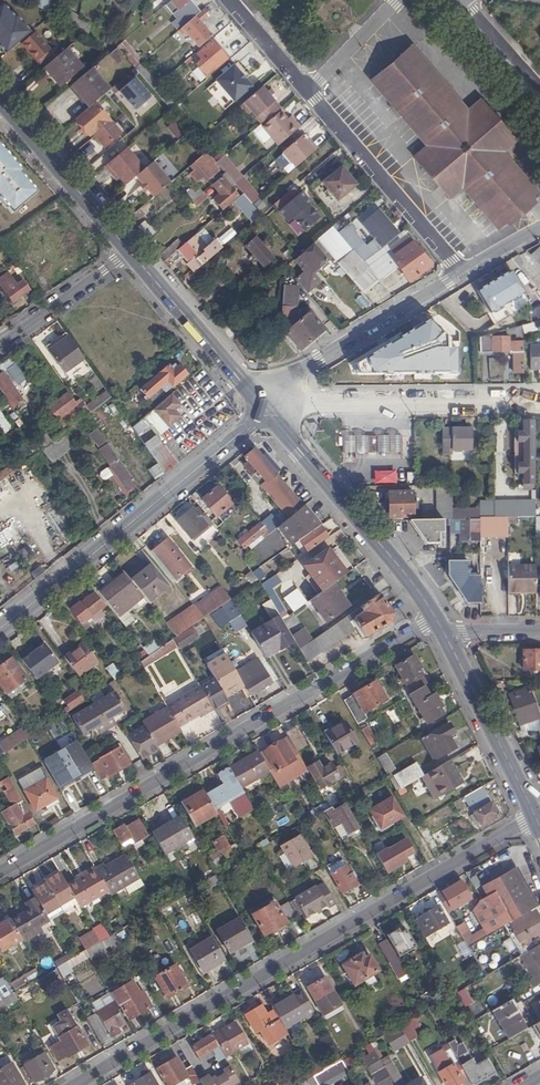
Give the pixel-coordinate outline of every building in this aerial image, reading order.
[(166,4),(177,18),(172,22),(179,30),(195,16),(201,11),(194,2),(196,0),(170,0),(166,4)] [(24,6),(18,12),(34,27),(39,21),(24,6)] [(201,11),(195,16),(200,22),(211,13),(206,6),(201,11)] [(65,10),(63,23),(75,30),(78,18),(65,10)] [(150,10),(142,16),(146,21),(153,15),(150,10)] [(195,16),(179,30),(183,34),(186,31),(198,46),(211,35),(206,29),(200,22),(195,16)] [(78,18),(75,30),(82,35),(88,39),(91,25),(78,18)] [(35,33),(23,44),(37,60),(49,49),(35,33)] [(117,46),(125,56),(127,57),(135,51),(125,39),(117,46)] [(208,78),(230,60),(212,42),(197,54),(202,60),(196,64),(208,78)] [(371,83),(415,47),(413,44),(369,81),(371,83)] [(117,46),(109,53),(118,62),(125,56),(117,46)] [(532,196),(539,189),(504,147),(511,141),(479,103),(470,111),(415,47),(371,83),(426,148),(419,154),(451,191),(462,182),(498,224),(523,203),(521,200),(530,193),(532,196)] [(66,48),(44,67),(61,85),(82,67),(66,48)] [(135,51),(127,57),(135,67),(141,63),(143,61),(135,51)] [(153,88),(159,83),(141,63),(135,67),(153,88)] [(94,66),(71,85),(89,106),(94,102),(100,97),(110,89),(112,87),(94,66)] [(234,66),(216,81),(234,102),(252,87),(234,66)] [(112,87),(110,89),(114,94),(129,82),(125,76),(112,87)] [(134,79),(119,92),(135,110),(150,98),(134,79)] [(178,104),(159,83),(153,88),(171,109),(178,104)] [(276,101),(263,87),(244,103),(257,117),(276,101)] [(281,107),(276,101),(257,117),(263,123),(280,108),(281,107)] [(479,103),(511,141),(514,137),(482,101),(479,103)] [(89,106),(75,118),(90,136),(94,132),(98,137),(106,147),(121,135),(113,126),(94,102),(89,106)] [(282,111),(280,108),(263,123),(261,124),(263,127),(282,111)] [(282,111),(263,127),(270,135),(289,119),(282,111)] [(279,145),(301,127),(296,121),(293,123),(289,119),(270,135),(279,145)] [(176,130),(182,137),(188,131),(183,125),(176,130)] [(296,167),(319,148),(313,142),(310,144),(308,141),(303,136),(284,153),(296,167)] [(0,147),(0,199),(12,213),(36,192),(0,147)] [(118,179),(124,186),(137,175),(144,169),(126,148),(104,166),(112,175),(114,173),(118,179)] [(207,151),(189,167),(193,171),(190,174),(197,182),(202,178),(206,182),(220,170),(214,164),(216,162),(207,151)] [(23,169),(29,164),(18,152),(12,157),(23,169)] [(451,191),(419,154),(416,157),(448,196),(451,191)] [(224,156),(217,162),(226,172),(233,167),(224,156)] [(149,189),(155,197),(171,182),(153,161),(144,169),(137,175),(143,182),(149,189)] [(343,166),(339,170),(353,186),(357,182),(343,166)] [(233,167),(226,172),(227,174),(228,175),(235,169),(233,167)] [(235,169),(228,175),(235,183),(242,177),(235,169)] [(325,182),(339,199),(345,193),(353,186),(339,170),(325,182)] [(228,175),(227,174),(213,185),(219,193),(213,198),(223,209),(236,197),(230,190),(236,185),(235,183),(228,175)] [(242,179),(237,184),(242,190),(247,185),(242,179)] [(149,189),(143,182),(141,184),(147,191),(149,189)] [(294,187),(274,204),(289,222),(294,217),(304,230),(320,217),(309,205),(311,203),(307,198),(301,192),(299,193),(294,187)] [(429,194),(439,203),(446,196),(437,187),(429,194)] [(186,194),(192,201),(203,192),(199,188),(194,193),(191,189),(186,194)] [(203,192),(192,201),(196,206),(208,197),(204,191),(203,192)] [(339,221),(350,211),(349,209),(345,204),(350,200),(345,193),(339,199),(329,209),(339,221)] [(528,207),(536,200),(532,196),(530,193),(521,200),(523,203),(528,207)] [(253,204),(244,194),(238,198),(257,218),(261,214),(253,204)] [(345,204),(349,209),(358,202),(353,197),(350,200),(345,204)] [(383,246),(397,234),(390,226),(392,224),(379,210),(363,223),(374,236),(383,246)] [(138,226),(149,238),(154,233),(144,221),(138,226)] [(353,222),(340,233),(345,238),(357,228),(353,222)] [(380,280),(365,262),(364,261),(354,249),(345,238),(340,233),(334,225),(318,238),(364,292),(367,290),(380,280)] [(205,226),(199,231),(210,244),(216,239),(205,226)] [(222,243),(236,235),(232,228),(218,236),(222,243)] [(385,246),(399,266),(410,280),(430,265),(404,230),(385,246)] [(188,263),(195,271),(199,267),(219,251),(224,246),(217,238),(216,239),(210,244),(199,231),(183,244),(179,249),(190,261),(188,263)] [(160,254),(165,260),(179,249),(183,244),(178,238),(160,254)] [(255,238),(246,246),(263,265),(272,258),(265,250),(270,245),(265,238),(260,243),(255,238)] [(354,249),(364,261),(379,249),(376,245),(370,249),(364,242),(354,249)] [(296,279),(308,293),(321,281),(314,272),(328,260),(315,245),(296,260),(305,271),(296,279)] [(365,262),(380,280),(399,266),(385,246),(365,262)] [(531,254),(539,264),(539,246),(531,254)] [(195,271),(188,277),(194,284),(205,274),(199,267),(195,271)] [(492,312),(493,311),(503,306),(513,300),(523,295),(525,293),(513,272),(511,273),(500,279),(498,281),(494,283),(492,284),(482,290),(479,291),(492,312)] [(0,280),(0,283),(13,301),(29,290),(24,282),(17,286),(8,274),(0,280)] [(284,284),(282,326),(301,350),(326,328),(311,312),(301,320),(298,317),(295,319),(297,284),(284,284)] [(367,290),(364,292),(370,300),(374,297),(367,290)] [(363,307),(368,303),(362,294),(356,298),(363,307)] [(523,295),(513,300),(514,302),(515,303),(523,299),(524,297),(523,295)] [(503,306),(493,311),(497,314),(503,310),(504,307),(503,306)] [(429,320),(353,362),(359,375),(459,374),(458,347),(449,347),(448,338),(429,320)] [(537,328),(535,322),(533,322),(523,325),(525,332),(537,328)] [(523,325),(508,329),(508,332),(518,332),(518,336),(523,336),(523,325)] [(67,337),(65,334),(55,341),(57,344),(67,337)] [(491,334),(480,338),(481,353),(513,352),(514,373),(524,373),(523,342),(510,343),(510,338),(492,338),(491,334)] [(57,344),(55,341),(46,348),(64,373),(83,360),(67,337),(57,344)] [(539,370),(539,347),(529,347),(530,370),(539,370)] [(16,365),(7,371),(19,387),(28,380),(16,365)] [(168,365),(141,389),(154,404),(160,398),(155,394),(161,389),(164,393),(171,388),(188,374),(180,365),(173,371),(168,365)] [(4,397),(11,407),(12,405),(14,407),(18,404),(21,408),(25,405),(3,373),(0,375),(0,388),(5,396),(4,397)] [(111,398),(106,391),(86,406),(90,412),(108,400),(111,398)] [(86,406),(81,399),(74,403),(67,394),(48,409),(61,428),(83,411),(86,416),(90,412),(86,406)] [(154,412),(167,427),(185,412),(172,397),(154,412)] [(4,434),(13,428),(0,410),(0,429),(4,434)] [(154,412),(153,410),(144,418),(157,436),(167,427),(154,412)] [(164,474),(177,464),(157,436),(144,418),(132,428),(157,464),(164,474)] [(534,443),(534,420),(524,420),(524,427),(519,428),(519,434),(519,443),(522,443),(522,452),(522,461),(519,461),(519,470),(519,478),(524,478),(524,484),(534,483),(534,461),(534,452),(532,452),(532,443),(534,443)] [(41,450),(55,439),(54,437),(62,431),(57,424),(48,431),(52,435),(38,446),(41,450)] [(119,487),(126,497),(135,491),(138,495),(142,492),(132,477),(100,434),(96,428),(88,434),(94,443),(100,451),(124,483),(119,487)] [(453,450),(452,429),(442,429),(443,454),(453,455),(453,450)] [(472,429),(452,429),(453,450),(472,450),(472,429)] [(378,436),(378,454),(378,455),(403,454),(402,435),(378,436)] [(369,455),(378,454),(378,436),(376,437),(368,437),(369,455)] [(369,455),(368,437),(343,438),(344,456),(369,456),(369,455)] [(260,457),(254,450),(245,457),(249,462),(244,466),(252,475),(254,473),(257,476),(260,474),(266,482),(262,485),(290,518),(302,506),(276,476),(276,473),(261,456),(260,457)] [(20,458),(15,462),(19,467),(27,461),(25,458),(22,459),(20,458)] [(15,462),(0,473),(0,482),(19,467),(15,462)] [(157,464),(148,470),(156,481),(164,474),(157,464)] [(396,470),(373,470),(373,483),(397,483),(396,470)] [(266,482),(260,474),(257,476),(254,473),(252,475),(261,486),(262,485),(266,482)] [(233,500),(219,483),(209,491),(210,493),(203,499),(217,517),(232,504),(231,503),(233,500)] [(450,520),(453,520),(453,495),(453,485),(439,486),(439,521),(444,520),(450,520)] [(414,492),(390,493),(390,517),(414,517),(414,492)] [(480,519),(480,517),(480,509),(458,510),(458,495),(453,495),(453,520),(461,520),(480,519)] [(494,503),(480,502),(480,509),(480,517),(495,517),(494,503)] [(522,503),(494,503),(495,517),(509,517),(520,517),(523,517),(522,503)] [(212,522),(199,506),(195,510),(193,507),(176,522),(192,539),(212,522)] [(308,552),(329,538),(320,525),(307,510),(288,525),(300,539),(301,539),(308,552)] [(53,530),(64,522),(59,515),(48,523),(53,530)] [(271,515),(261,523),(266,531),(270,535),(281,526),(271,515)] [(509,517),(495,517),(480,517),(480,519),(480,538),(509,537),(509,524),(509,517)] [(480,538),(480,519),(461,520),(461,523),(461,538),(461,540),(480,541),(480,538)] [(450,523),(450,538),(461,538),(461,523),(461,520),(453,520),(450,520),(450,523)] [(439,521),(410,521),(426,544),(440,543),(439,533),(439,521)] [(266,531),(261,523),(239,543),(244,549),(266,531)] [(167,537),(156,546),(180,575),(190,566),(167,537)] [(156,546),(150,551),(174,580),(180,575),(156,546)] [(333,582),(346,573),(331,552),(329,550),(317,559),(316,558),(314,557),(311,557),(309,560),(310,564),(304,568),(308,573),(304,576),(317,593),(333,582)] [(150,563),(131,580),(144,596),(148,602),(168,584),(150,563)] [(467,602),(481,602),(481,578),(468,578),(468,563),(450,563),(450,577),(467,602)] [(34,579),(44,572),(40,567),(31,574),(34,579)] [(245,575),(250,584),(264,576),(259,567),(245,575)] [(525,594),(537,595),(537,581),(537,570),(510,570),(510,592),(525,592),(525,594)] [(124,573),(100,593),(118,616),(144,596),(131,580),(124,573)] [(348,605),(333,582),(317,593),(309,598),(326,622),(348,605)] [(224,590),(220,585),(193,604),(194,606),(197,608),(204,617),(224,603),(231,599),(224,590)] [(79,602),(70,610),(82,624),(104,605),(94,592),(80,603),(79,602)] [(393,614),(380,594),(360,607),(364,612),(354,619),(367,636),(392,621),(393,614)] [(247,625),(231,599),(224,603),(228,608),(234,618),(229,621),(235,632),(247,625)] [(193,604),(192,603),(165,622),(167,625),(175,636),(187,628),(200,620),(204,617),(197,608),(194,606),(193,604)] [(267,624),(280,616),(273,604),(260,611),(267,624)] [(349,622),(354,619),(364,612),(360,607),(346,617),(349,622)] [(234,618),(228,608),(213,618),(220,628),(229,621),(234,618)] [(251,633),(266,658),(294,641),(292,636),(282,619),(280,616),(267,624),(251,633)] [(204,617),(200,620),(207,632),(212,629),(204,617)] [(299,649),(306,661),(354,629),(349,622),(346,617),(312,640),(299,649)] [(294,641),(299,649),(312,640),(304,628),(292,636),(294,641)] [(28,650),(20,656),(36,679),(59,661),(45,642),(35,649),(30,653),(28,650)] [(84,644),(66,657),(79,676),(98,663),(84,644)] [(139,653),(143,659),(150,654),(145,648),(139,653)] [(525,651),(525,670),(539,670),(539,651),(525,651)] [(227,657),(225,654),(208,664),(210,667),(227,657)] [(230,701),(229,700),(227,697),(245,687),(243,684),(235,670),(227,657),(210,667),(216,678),(218,680),(203,690),(215,710),(230,701)] [(20,668),(13,658),(0,667),(0,682),(20,668)] [(258,658),(235,670),(243,684),(245,683),(252,694),(272,681),(258,658)] [(410,683),(423,675),(420,669),(418,665),(421,664),(420,662),(419,662),(416,658),(397,669),(407,685),(410,683)] [(112,662),(105,667),(113,679),(120,674),(112,662)] [(27,679),(20,668),(0,682),(8,693),(27,679)] [(424,686),(428,683),(423,675),(410,683),(415,690),(424,686)] [(216,678),(202,686),(203,690),(218,680),(216,678)] [(376,682),(343,701),(357,725),(368,718),(364,713),(387,700),(376,682)] [(415,690),(409,694),(416,706),(430,697),(424,686),(415,690)] [(167,705),(167,707),(178,725),(202,711),(204,715),(211,710),(199,687),(167,705)] [(229,700),(246,690),(245,687),(227,697),(229,700)] [(529,689),(510,696),(524,731),(533,731),(539,731),(539,715),(529,689)] [(60,711),(62,715),(84,700),(78,690),(65,699),(68,705),(60,711)] [(112,716),(125,708),(114,691),(72,716),(82,734),(95,726),(99,733),(116,723),(112,716)] [(435,694),(430,697),(416,706),(427,724),(444,714),(440,708),(443,706),(440,701),(439,701),(435,694)] [(215,710),(217,713),(232,705),(230,701),(215,710)] [(156,745),(165,740),(163,737),(179,728),(178,725),(167,707),(143,722),(144,724),(156,745)] [(344,722),(325,734),(336,755),(356,743),(344,722)] [(49,723),(43,728),(45,731),(52,727),(49,723)] [(34,724),(26,730),(30,736),(38,731),(34,724)] [(141,759),(158,749),(156,745),(144,724),(127,735),(141,759)] [(447,725),(428,736),(435,748),(440,757),(453,749),(447,738),(453,735),(447,725)] [(23,726),(0,742),(0,756),(30,736),(26,730),(23,726)] [(367,726),(360,730),(368,744),(375,740),(367,726)] [(296,727),(285,733),(288,737),(296,751),(305,745),(296,727)] [(165,740),(181,731),(179,728),(163,737),(165,740)] [(435,748),(428,736),(422,739),(429,752),(435,748)] [(264,751),(259,754),(279,787),(307,770),(296,751),(288,737),(284,740),(264,751)] [(91,764),(87,756),(79,743),(46,763),(60,788),(93,768),(91,764)] [(93,768),(100,780),(129,763),(120,746),(101,757),(100,758),(91,764),(93,768)] [(435,748),(429,752),(427,754),(431,761),(440,757),(435,748)] [(259,754),(258,751),(229,767),(240,787),(259,777),(269,771),(259,754)] [(397,774),(385,754),(377,758),(386,775),(392,784),(395,782),(392,778),(397,774)] [(463,783),(450,759),(428,773),(441,796),(463,783)] [(307,767),(319,790),(340,777),(335,768),(334,767),(328,771),(327,769),(323,770),(318,761),(307,767)] [(415,763),(397,774),(392,778),(395,782),(392,784),(396,791),(423,775),(415,763)] [(335,768),(340,777),(347,773),(342,765),(335,768)] [(18,780),(24,790),(46,778),(40,767),(18,780)] [(240,787),(229,767),(217,775),(222,784),(206,794),(215,808),(218,806),(229,799),(240,817),(253,809),(243,792),(240,787)] [(259,777),(240,787),(243,792),(262,781),(259,777)] [(16,834),(35,822),(9,778),(0,784),(2,788),(5,786),(9,791),(5,793),(14,808),(5,814),(16,834)] [(46,778),(24,790),(35,810),(57,797),(46,778)] [(497,813),(482,788),(469,796),(476,810),(473,812),(481,825),(496,816),(497,813)] [(206,794),(203,789),(181,802),(195,826),(218,813),(215,808),(206,794)] [(382,830),(403,817),(392,799),(371,811),(382,830)] [(215,808),(218,813),(225,826),(228,823),(218,806),(215,808)] [(322,812),(332,830),(341,824),(347,834),(357,829),(343,806),(332,811),(330,807),(329,808),(322,812)] [(186,826),(181,816),(173,820),(178,830),(186,826)] [(132,844),(141,839),(147,835),(137,819),(125,826),(124,824),(113,830),(124,849),(132,844)] [(173,820),(152,833),(164,855),(185,842),(178,830),(173,820)] [(347,834),(341,824),(332,830),(338,840),(347,834)] [(311,857),(298,836),(280,846),(284,853),(292,867),(311,857)] [(144,844),(141,839),(132,844),(136,849),(144,844)] [(220,861),(239,850),(236,845),(230,849),(224,839),(213,845),(217,854),(209,860),(216,871),(224,867),(220,861)] [(391,866),(381,850),(375,854),(378,859),(384,870),(391,866)] [(292,867),(284,853),(278,857),(286,871),(292,867)] [(140,878),(126,856),(104,868),(103,865),(96,870),(108,889),(111,895),(140,878)] [(247,866),(244,859),(231,866),(235,873),(247,866)] [(356,885),(345,865),(331,874),(344,896),(351,893),(349,890),(356,885)] [(488,897),(496,893),(515,882),(531,912),(532,911),(539,906),(539,905),(518,866),(518,867),(482,887),(488,897)] [(96,870),(95,868),(85,873),(85,875),(77,880),(77,878),(66,884),(72,895),(76,902),(79,906),(108,889),(96,870)] [(60,872),(58,869),(43,878),(45,881),(60,872)] [(72,895),(66,884),(60,872),(45,881),(46,883),(58,903),(72,895)] [(219,883),(215,875),(205,881),(210,888),(219,883)] [(45,881),(30,889),(32,891),(46,883),(45,881)] [(496,893),(513,921),(531,912),(515,882),(496,893)] [(46,883),(32,891),(36,898),(45,914),(59,905),(58,903),(46,883)] [(443,890),(437,893),(449,913),(471,899),(462,883),(445,892),(443,890)] [(330,908),(336,904),(324,884),(317,888),(316,887),(295,899),(303,914),(306,918),(315,913),(326,906),(330,908)] [(510,923),(513,921),(496,893),(488,897),(481,901),(474,912),(485,930),(472,937),(465,941),(469,948),(479,942),(504,927),(510,923)] [(59,905),(63,911),(76,902),(72,895),(58,903),(59,905)] [(11,920),(22,940),(23,942),(34,935),(31,930),(48,920),(45,914),(36,898),(27,904),(30,909),(11,920)] [(303,914),(295,899),(289,902),(298,917),(303,914)] [(290,907),(287,902),(278,907),(275,902),(251,915),(263,937),(296,918),(290,907)] [(45,914),(48,920),(63,911),(59,905),(45,914)] [(317,915),(330,908),(326,906),(315,913),(317,915)] [(438,907),(415,921),(424,938),(434,931),(448,923),(438,907)] [(532,911),(531,912),(513,921),(510,923),(513,928),(523,946),(526,953),(539,945),(539,925),(532,911)] [(231,953),(253,940),(240,918),(218,931),(231,953)] [(10,919),(0,925),(0,945),(4,951),(22,940),(11,920),(10,919)] [(404,925),(397,929),(401,934),(407,931),(404,925)] [(102,941),(106,939),(99,926),(92,929),(100,942),(102,941)] [(459,931),(465,941),(472,937),(466,927),(459,931)] [(479,942),(469,948),(487,976),(521,956),(504,927),(479,942)] [(401,934),(397,929),(387,935),(400,956),(416,946),(407,931),(401,934)] [(116,935),(121,944),(129,940),(123,931),(116,935)] [(434,931),(424,938),(427,942),(437,935),(434,931)] [(102,941),(105,948),(108,946),(113,954),(123,948),(121,944),(116,935),(115,934),(106,939),(102,941)] [(203,972),(225,960),(213,937),(191,950),(203,972)] [(407,974),(386,938),(378,943),(398,978),(407,974)] [(105,948),(102,941),(100,942),(86,950),(90,957),(105,948)] [(526,953),(522,955),(521,956),(534,978),(529,981),(533,986),(538,983),(539,982),(539,945),(526,953)] [(364,959),(361,954),(343,966),(353,984),(377,971),(369,957),(364,959)] [(66,962),(58,967),(64,978),(66,976),(64,971),(70,968),(66,962)] [(187,986),(175,965),(154,977),(166,998),(187,986)] [(37,969),(27,975),(31,981),(41,976),(37,969)] [(59,973),(57,969),(40,979),(42,984),(59,973)] [(26,984),(23,977),(11,984),(14,990),(26,984)] [(5,978),(0,981),(0,989),(9,984),(5,978)] [(323,1014),(340,1004),(326,978),(308,988),(323,1014)] [(116,1002),(117,1005),(120,1004),(129,1019),(148,1008),(141,996),(144,995),(142,991),(139,993),(133,982),(111,994),(116,1002)] [(9,984),(0,989),(0,1001),(14,992),(9,984)] [(471,1001),(464,989),(456,993),(464,1005),(471,1001)] [(435,1006),(437,1005),(429,991),(420,995),(428,1010),(435,1006)] [(18,999),(14,992),(0,1001),(0,1017),(4,1015),(1,1010),(18,999)] [(285,1003),(274,1009),(285,1028),(306,1016),(294,996),(285,1000),(285,1003)] [(493,1010),(509,1039),(526,1029),(510,1000),(493,1010)] [(118,1010),(120,1009),(117,1005),(116,1002),(98,1013),(111,1036),(120,1031),(118,1027),(125,1023),(118,1010)] [(285,1028),(274,1009),(267,1014),(262,1006),(246,1015),(257,1033),(261,1031),(267,1041),(286,1030),(285,1028)] [(441,1018),(435,1006),(428,1010),(431,1015),(435,1022),(441,1018)] [(78,1026),(68,1009),(56,1015),(59,1021),(50,1026),(59,1042),(62,1041),(59,1037),(65,1033),(62,1029),(69,1026),(71,1030),(78,1026)] [(88,1019),(101,1042),(111,1036),(98,1013),(88,1019)] [(400,1026),(409,1041),(417,1036),(414,1029),(418,1026),(414,1018),(400,1026)] [(221,1028),(211,1033),(212,1034),(220,1046),(225,1056),(248,1043),(236,1022),(223,1030),(221,1028)] [(65,1058),(89,1045),(78,1026),(71,1030),(69,1026),(62,1029),(65,1033),(59,1037),(62,1041),(51,1047),(58,1061),(64,1057),(65,1058)] [(400,1026),(385,1035),(394,1052),(410,1044),(409,1041),(400,1026)] [(286,1030),(267,1041),(269,1044),(288,1033),(286,1030)] [(212,1034),(192,1045),(200,1058),(212,1051),(220,1046),(212,1034)] [(446,1042),(442,1035),(437,1038),(441,1045),(446,1042)] [(450,1048),(472,1084),(474,1084),(480,1081),(481,1079),(488,1075),(489,1076),(495,1073),(496,1071),(488,1058),(477,1064),(472,1057),(469,1059),(464,1052),(468,1050),(463,1041),(459,1043),(456,1038),(447,1043),(450,1048)] [(450,1048),(445,1051),(442,1047),(430,1055),(447,1084),(456,1084),(463,1081),(465,1084),(472,1084),(450,1048)] [(376,1051),(363,1058),(378,1084),(395,1084),(386,1068),(376,1051)] [(320,1063),(309,1069),(311,1072),(314,1077),(325,1070),(328,1069),(343,1060),(338,1053),(321,1064),(320,1063)] [(25,1065),(35,1081),(51,1072),(41,1055),(25,1065)] [(201,1081),(200,1080),(193,1066),(184,1072),(176,1058),(157,1070),(167,1084),(175,1084),(187,1077),(190,1082),(193,1084),(195,1084),(200,1082),(201,1081)] [(318,1084),(323,1084),(349,1070),(343,1060),(328,1069),(325,1070),(314,1077),(318,1084)] [(395,1084),(403,1084),(405,1084),(393,1063),(386,1068),(395,1084)] [(20,1068),(29,1084),(35,1081),(25,1065),(20,1068)] [(200,1080),(201,1081),(200,1082),(202,1084),(237,1084),(240,1083),(230,1066),(222,1071),(224,1075),(212,1082),(208,1075),(200,1080)] [(16,1071),(0,1080),(0,1084),(24,1084),(16,1071)] [(151,1072),(129,1084),(158,1084),(151,1072)] [(310,1079),(314,1077),(311,1072),(303,1077),(301,1074),(284,1084),(300,1084),(310,1079)]
